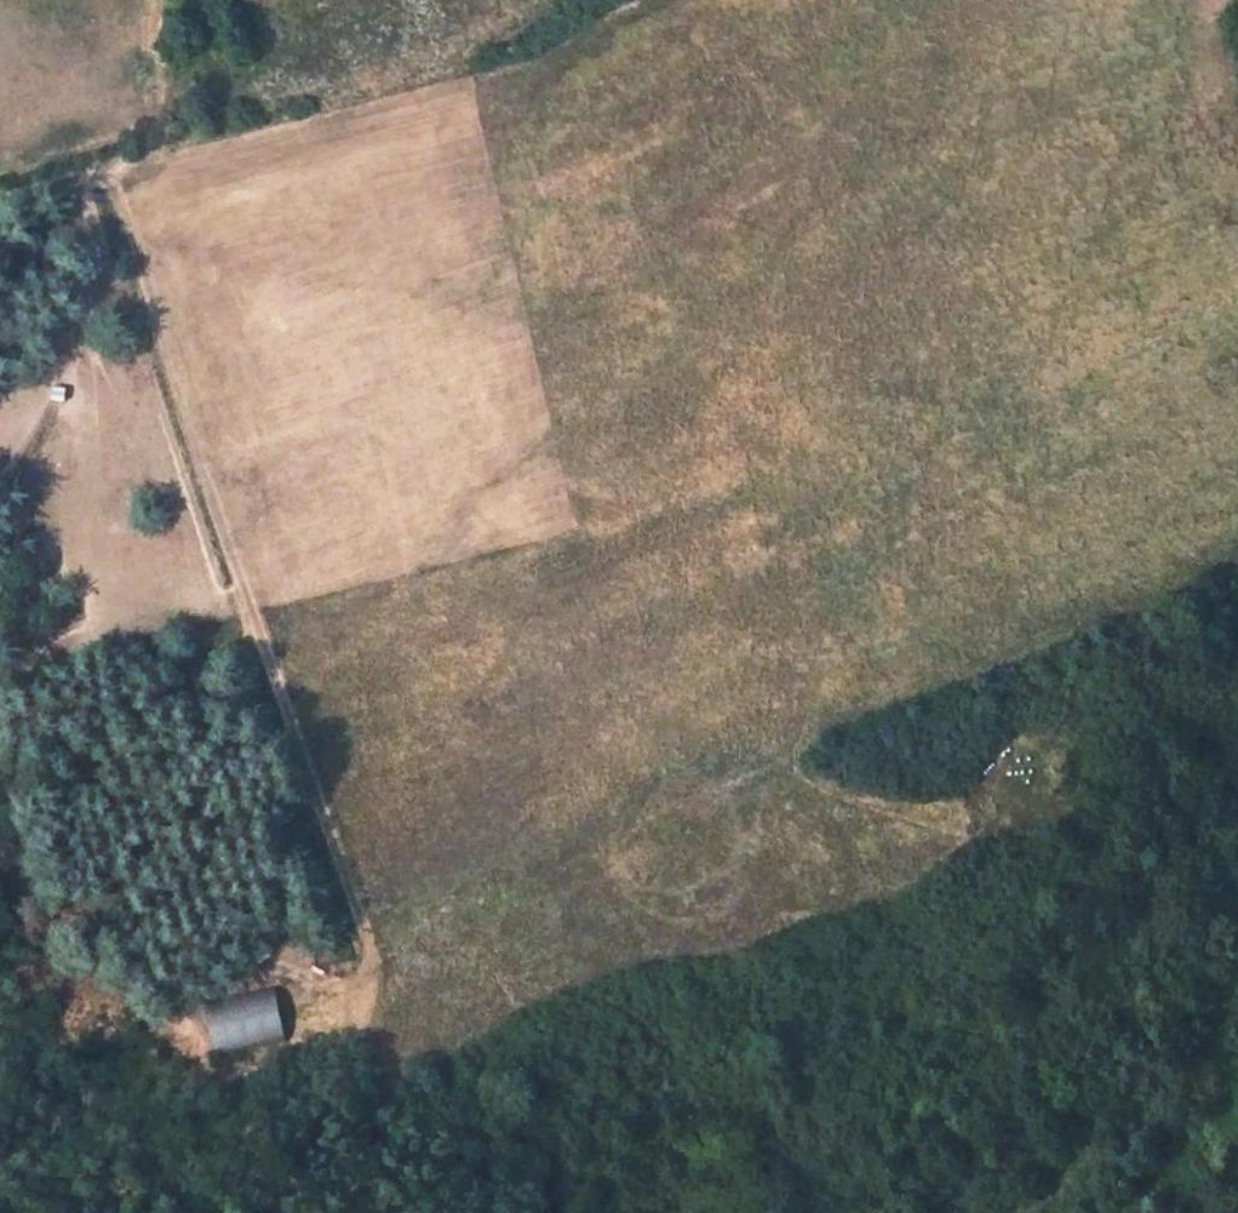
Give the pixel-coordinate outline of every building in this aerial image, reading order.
[(203,997),(207,1047),(280,1042),(276,992),(203,997)]
